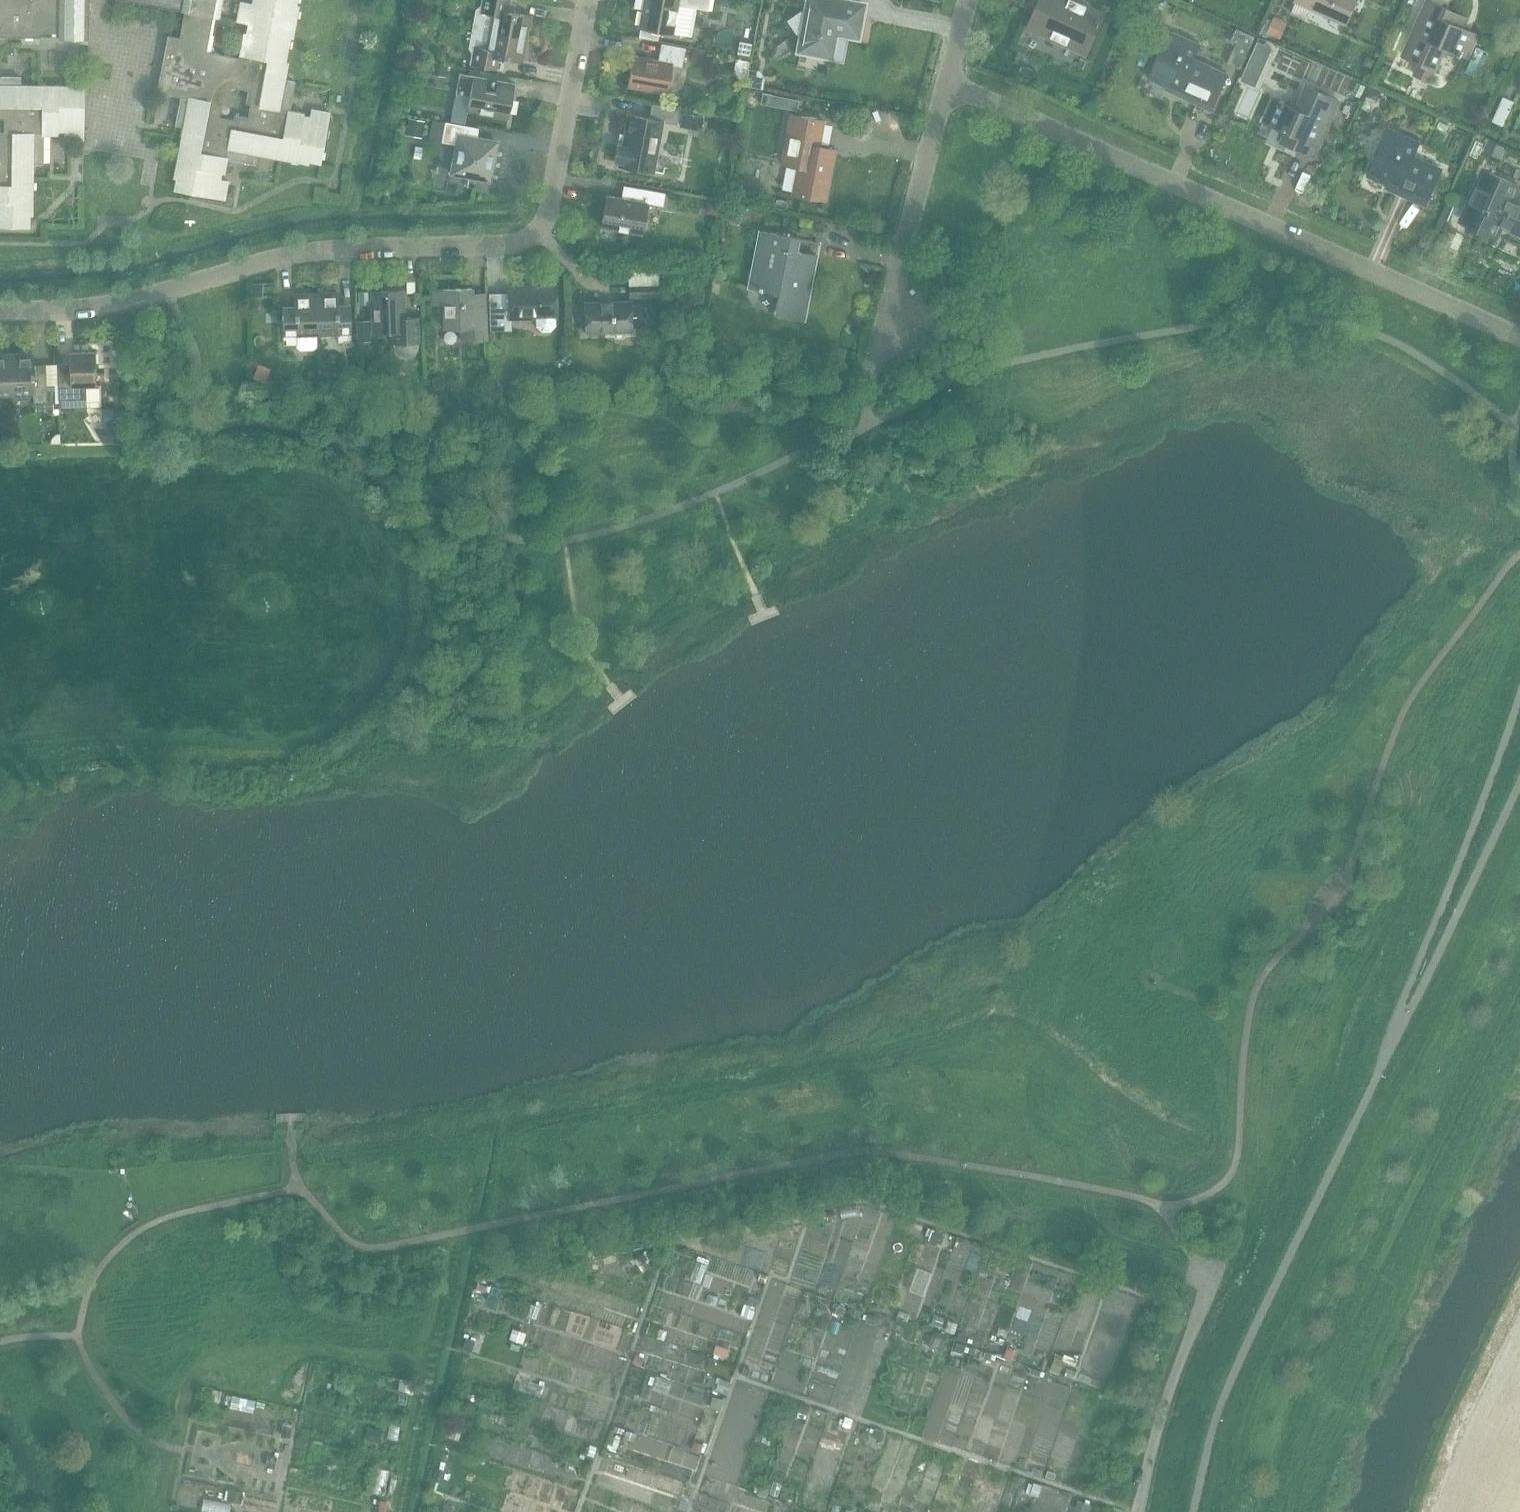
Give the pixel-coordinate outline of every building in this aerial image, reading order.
[(39,36),(39,30),(57,31),(56,37),(87,37),(88,0),(0,0),(0,36),(39,36)] [(179,10),(184,11),(179,37),(167,34),(156,91),(180,96),(175,124),(184,126),(182,139),(180,138),(173,175),(175,176),(173,188),(224,198),(227,180),(219,178),(221,170),(224,171),(227,157),(255,162),(257,151),(270,154),(270,156),(308,163),(308,161),(320,163),(329,112),(312,108),(310,117),(302,115),(303,112),(289,109),(294,81),(284,79),(287,63),(284,62),(289,37),(292,37),(298,5),(295,5),(296,0),(252,0),(251,1),(245,0),(239,0),(236,20),(247,22),(246,30),(243,30),(238,54),(239,54),(239,56),(206,50),(212,15),(220,16),(223,0),(127,0),(179,10)] [(526,37),(530,15),(514,12),(516,0),(480,0),(479,6),(474,9),(471,27),(526,37)] [(707,10),(709,0),(643,0),(638,26),(692,36),(696,8),(707,10)] [(855,35),(861,5),(836,0),(807,0),(805,12),(799,11),(787,19),(795,31),(801,33),(798,49),(828,54),(833,31),(855,35)] [(1084,53),(1102,14),(1086,7),(1087,3),(1081,0),(1031,0),(1030,2),(1038,5),(1028,28),(1051,38),(1053,33),(1079,45),(1077,50),(1084,53)] [(1345,22),(1355,0),(1296,0),(1345,22)] [(1467,56),(1477,34),(1455,24),(1460,14),(1429,0),(1427,0),(1402,54),(1419,61),(1414,72),(1430,79),(1445,46),(1467,56)] [(522,59),(526,37),(471,27),(468,44),(471,49),(469,61),(503,68),(505,56),(522,59)] [(1176,93),(1193,101),(1209,66),(1193,58),(1199,44),(1168,30),(1156,59),(1158,59),(1150,77),(1178,89),(1176,93)] [(669,62),(680,65),(683,47),(660,43),(657,60),(633,56),(628,86),(664,92),(669,62)] [(464,110),(508,118),(512,94),(484,89),(486,77),(458,72),(455,92),(467,94),(464,110)] [(29,225),(29,213),(31,213),(32,174),(29,174),(30,162),(42,162),(42,133),(56,134),(56,130),(63,130),(63,139),(81,139),(82,87),(71,87),(71,84),(32,84),(32,86),(20,86),(20,76),(0,75),(0,117),(4,117),(4,131),(0,131),(0,225),(29,225)] [(1282,140),(1313,154),(1337,99),(1305,85),(1295,107),(1272,97),(1262,119),(1276,125),(1269,139),(1280,144),(1282,140)] [(1516,100),(1505,96),(1493,120),(1504,125),(1516,100)] [(661,120),(675,123),(677,108),(650,103),(647,118),(627,114),(621,143),(617,143),(614,160),(618,160),(618,164),(652,170),(661,120)] [(791,193),(824,199),(832,154),(816,151),(822,120),(789,113),(779,163),(796,166),(791,193)] [(482,140),(481,145),(475,144),(477,128),(444,122),(441,142),(457,145),(453,166),(469,168),(468,174),(487,177),(490,159),(494,159),(497,143),(482,140)] [(1395,191),(1424,204),(1440,168),(1412,155),(1418,141),(1388,128),(1375,156),(1377,157),(1369,175),(1397,187),(1395,191)] [(1519,233),(1519,199),(1513,196),(1519,185),(1482,168),(1468,200),(1477,204),(1468,224),(1495,236),(1500,224),(1519,233)] [(664,187),(663,173),(645,173),(646,187),(664,187)] [(645,201),(660,204),(663,192),(637,187),(634,199),(606,194),(600,225),(639,233),(645,201)] [(780,316),(802,320),(817,241),(758,230),(747,286),(784,294),(780,316)] [(630,255),(630,264),(658,263),(658,254),(630,255)] [(629,283),(629,296),(658,295),(657,282),(629,283)] [(551,330),(556,324),(556,316),(558,316),(557,285),(507,287),(507,291),(489,291),(490,329),(509,329),(508,318),(536,317),(536,324),(542,330),(551,330)] [(484,313),(472,313),(471,288),(431,289),(432,305),(444,304),(445,328),(460,327),(461,340),(485,339),(484,313)] [(418,317),(404,318),(403,290),(371,291),(372,331),(393,330),(393,342),(393,345),(395,350),(398,353),(403,356),(407,355),(411,355),(415,353),(418,349),(419,344),(419,341),(418,317)] [(315,293),(317,333),(338,333),(338,342),(350,342),(350,316),(338,317),(337,292),(315,293)] [(317,345),(317,333),(315,293),(293,293),(294,318),(283,318),(283,343),(295,343),(295,346),(299,349),(314,348),(317,345)] [(635,302),(630,302),(630,299),(585,300),(586,332),(631,330),(631,326),(637,326),(641,325),(645,321),(647,316),(647,311),(644,307),(641,304),(635,302)] [(57,363),(58,399),(80,398),(80,384),(95,384),(94,350),(67,351),(68,363),(57,363)] [(11,394),(9,353),(0,354),(0,395),(11,394)] [(9,353),(11,394),(15,394),(15,395),(18,397),(27,397),(30,395),(30,394),(32,394),(32,403),(45,402),(44,376),(31,377),(31,353),(9,353)] [(664,1275),(660,1285),(676,1292),(680,1282),(664,1275)] [(678,1298),(675,1314),(694,1317),(696,1301),(678,1298)] [(1013,1323),(1029,1326),(1032,1313),(1016,1309),(1013,1323)] [(943,1335),(945,1323),(932,1320),(929,1332),(943,1335)] [(388,1480),(393,1456),(376,1452),(370,1476),(388,1480)] [(205,1485),(204,1498),(230,1500),(231,1488),(205,1485)]
